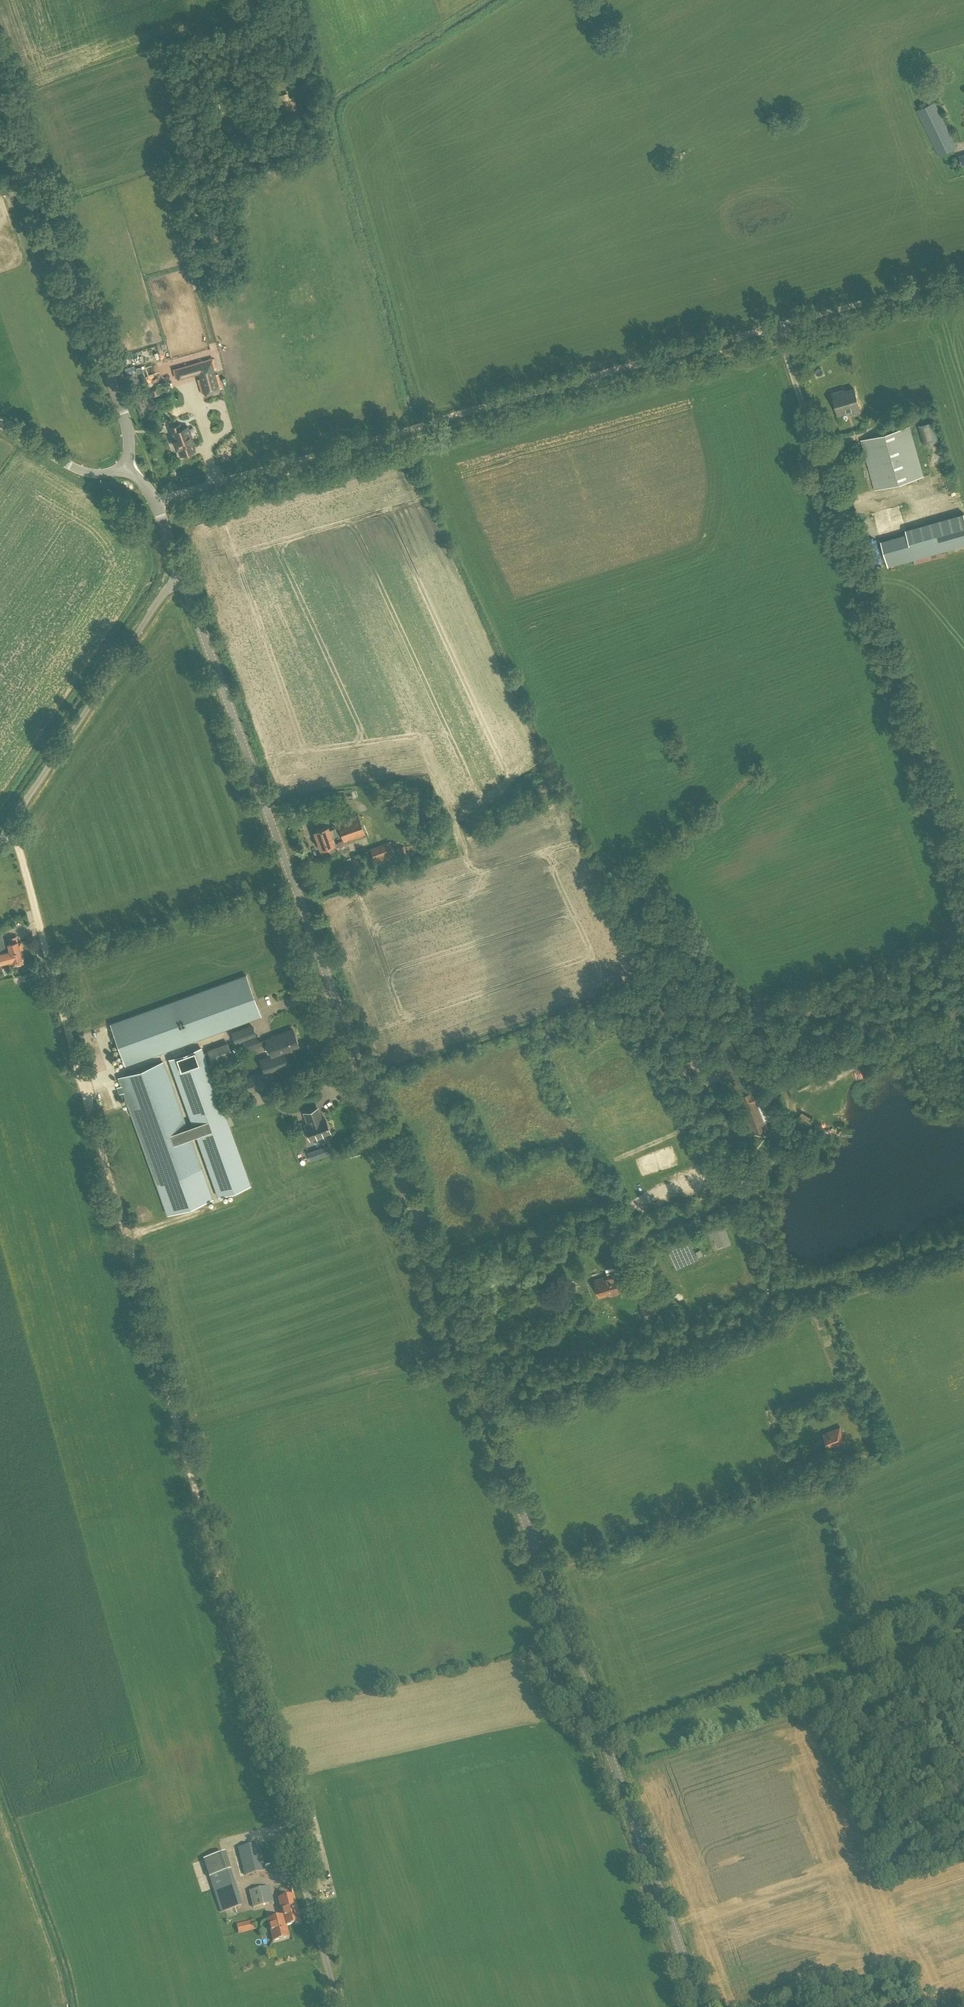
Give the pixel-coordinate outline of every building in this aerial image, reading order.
[(938,156),(957,147),(935,101),(916,110),(938,156)] [(196,371),(197,371),(199,378),(198,379),(201,391),(220,386),(217,374),(215,374),(213,367),(215,366),(212,358),(194,363),(196,371)] [(850,414),(861,411),(854,388),(841,392),(840,390),(832,393),(838,414),(849,411),(850,414)] [(192,404),(196,414),(202,412),(198,402),(192,404)] [(924,444),(938,440),(933,421),(918,425),(924,444)] [(168,427),(172,440),(176,450),(177,449),(180,456),(196,451),(193,443),(194,442),(188,425),(182,427),(181,423),(168,427)] [(925,476),(910,426),(860,440),(874,490),(925,476)] [(934,478),(935,484),(948,482),(947,475),(934,478)] [(914,541),(886,548),(891,567),(919,560),(914,541)] [(365,834),(358,814),(336,821),(338,826),(329,830),(328,826),(314,831),(320,849),(334,844),(331,837),(341,834),(344,842),(365,834)] [(400,866),(409,864),(404,845),(396,847),(400,866)] [(354,864),(362,861),(359,853),(351,856),(354,864)] [(415,866),(427,862),(424,853),(412,856),(415,866)] [(228,925),(93,974),(111,1024),(125,1063),(260,1015),(246,975),(228,925)] [(17,940),(16,936),(7,938),(9,942),(8,943),(9,950),(0,952),(0,962),(0,963),(11,960),(13,966),(23,963),(20,950),(23,949),(21,941),(18,942),(17,940)] [(252,1025),(231,1032),(236,1044),(242,1042),(246,1051),(260,1046),(260,1045),(267,1043),(267,1044),(265,1045),(267,1052),(270,1051),(271,1055),(260,1059),(265,1072),(260,1074),(260,1072),(244,1078),(250,1093),(265,1087),(263,1082),(273,1078),(271,1072),(289,1066),(284,1053),(292,1051),(291,1048),(299,1045),(293,1029),(265,1039),(259,1041),(252,1025)] [(754,1085),(729,1037),(713,1045),(725,1068),(718,1072),(723,1080),(729,1076),(739,1094),(740,1095),(754,1132),(767,1127),(764,1120),(774,1116),(768,1101),(774,1099),(769,1085),(757,1090),(754,1085)] [(214,1067),(234,1060),(228,1042),(207,1049),(214,1067)] [(122,1085),(117,1087),(120,1093),(124,1092),(169,1214),(211,1331),(255,1315),(213,1198),(191,1137),(195,1135),(217,1197),(259,1314),(293,1301),(251,1185),(201,1047),(168,1059),(191,1125),(187,1126),(163,1061),(119,1077),(122,1085)] [(321,1120),(319,1116),(320,1115),(318,1108),(305,1113),(309,1124),(305,1125),(310,1139),(330,1131),(325,1118),(321,1120)] [(717,1247),(731,1242),(724,1225),(711,1230),(717,1247)] [(673,1259),(689,1256),(687,1247),(671,1250),(673,1259)] [(610,1296),(621,1292),(615,1273),(616,1273),(615,1270),(618,1270),(615,1262),(605,1265),(608,1276),(594,1281),(595,1283),(599,1296),(609,1293),(610,1296)] [(667,1316),(666,1314),(657,1317),(662,1329),(674,1325),(670,1315),(667,1316)] [(829,1449),(847,1443),(840,1426),(822,1433),(829,1449)] [(245,1876),(266,1870),(259,1842),(237,1848),(245,1876)] [(230,1869),(225,1853),(203,1860),(213,1889),(210,1890),(217,1910),(220,1909),(221,1912),(242,1905),(230,1869)] [(253,1907),(273,1902),(269,1886),(249,1891),(253,1907)] [(289,1937),(286,1925),(300,1921),(293,1895),(278,1899),(282,1916),(268,1920),(273,1941),(289,1937)] [(238,1934),(256,1929),(254,1920),(236,1924),(238,1934)]
